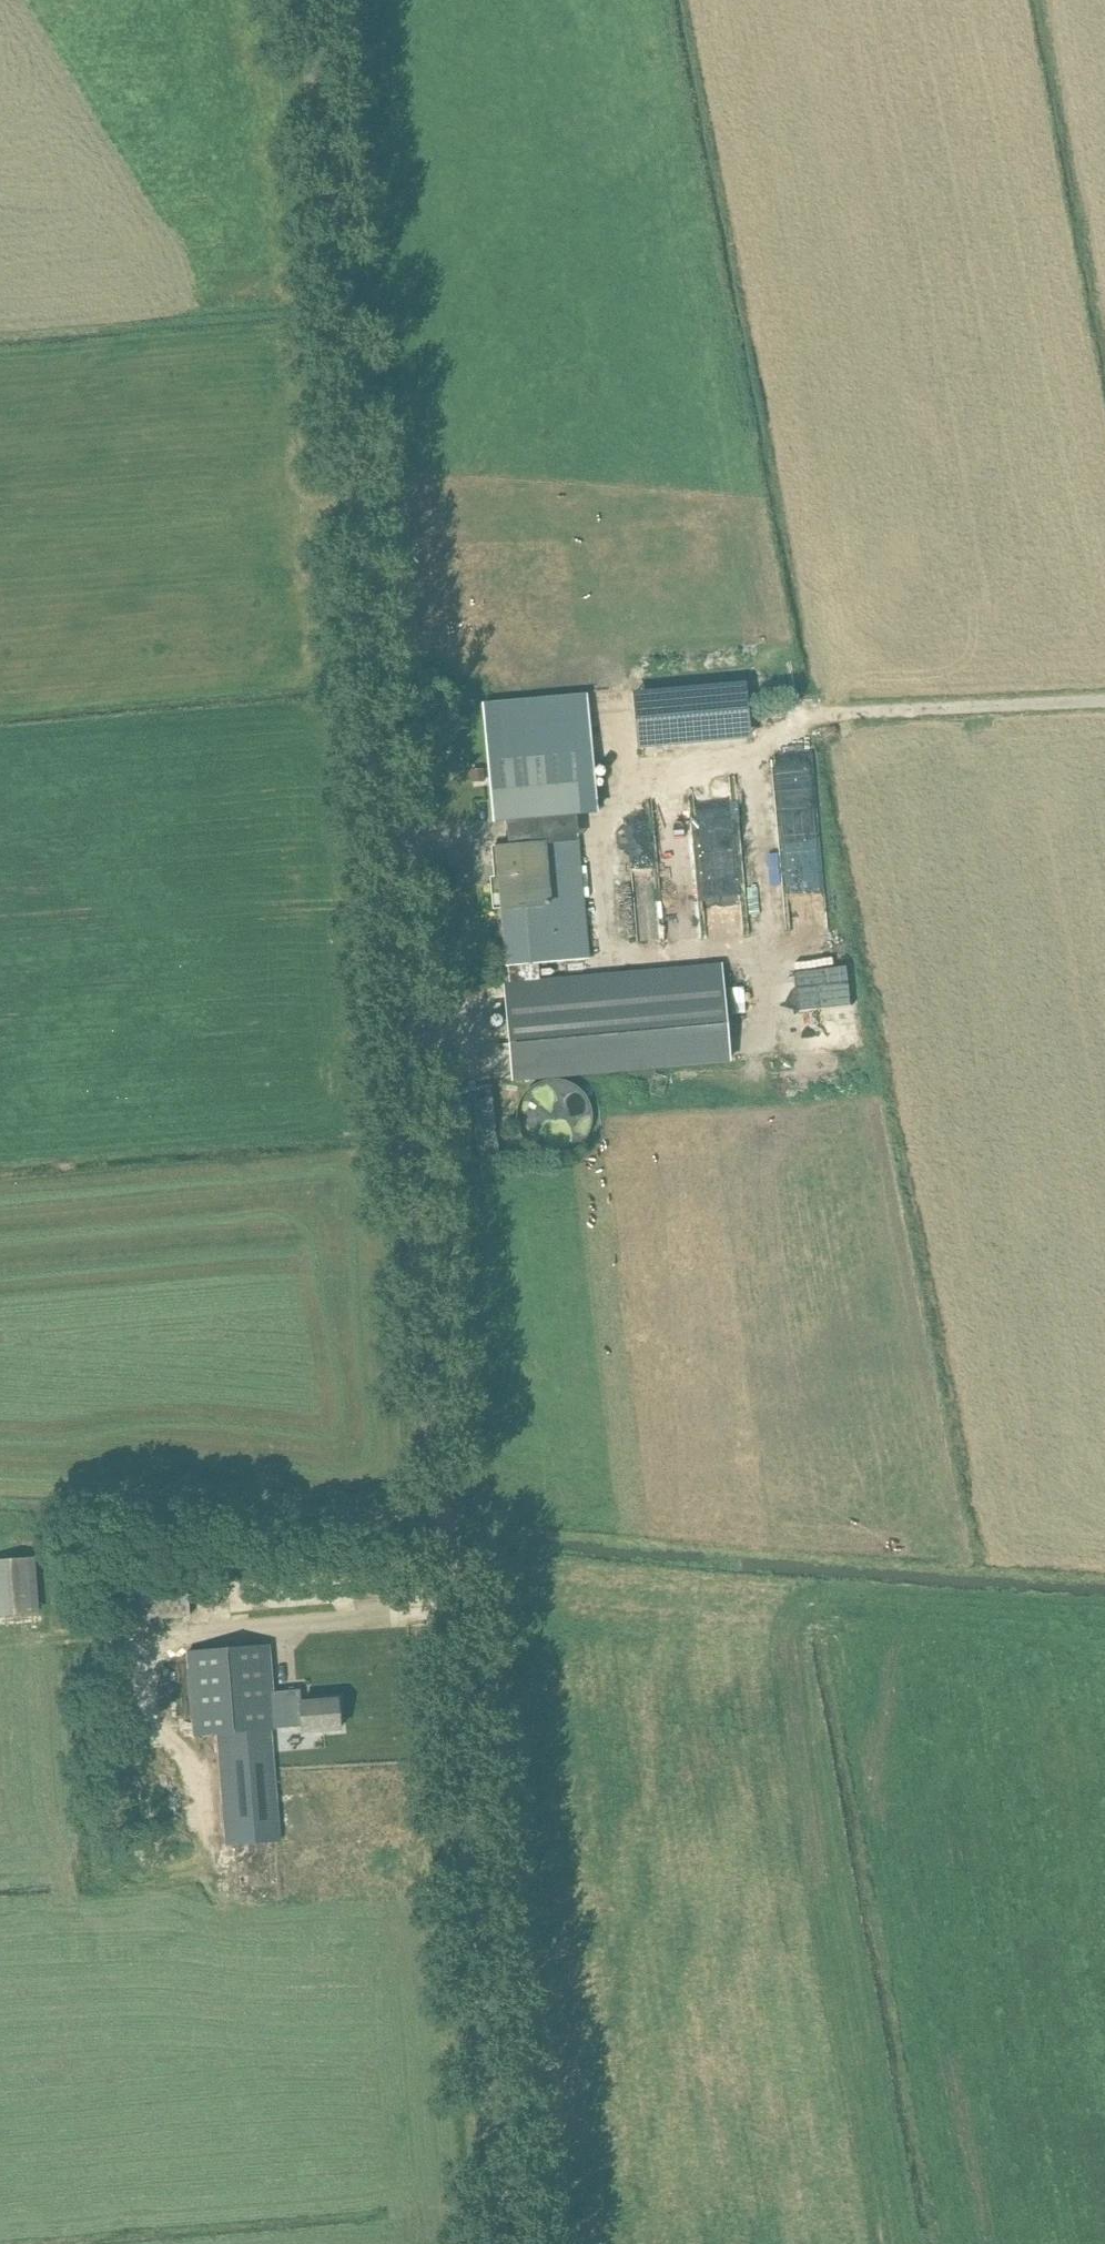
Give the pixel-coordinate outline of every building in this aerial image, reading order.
[(749,736),(745,683),(634,692),(639,745),(749,736)] [(509,819),(576,813),(597,811),(588,713),(486,723),(495,820),(509,819)] [(819,893),(811,749),(774,751),(782,895),(819,893)] [(486,781),(485,768),(471,769),(472,782),(486,781)] [(736,811),(767,812),(768,781),(737,780),(736,811)] [(509,983),(539,980),(537,963),(589,958),(576,813),(509,819),(511,845),(545,842),(551,912),(503,916),(509,983)] [(545,842),(511,845),(493,847),(496,878),(500,878),(503,916),(551,912),(545,842)] [(505,983),(511,1055),(513,1078),(730,1059),(721,964),(539,980),(509,983),(505,983)] [(816,969),(772,970),(772,1000),(817,999),(816,969)] [(103,1559),(111,1625),(189,1616),(181,1550),(103,1559)] [(0,1560),(0,1616),(39,1613),(35,1557),(0,1560)] [(223,1733),(270,1729),(302,1726),(303,1731),(341,1728),(338,1699),(300,1702),(301,1707),(274,1710),(269,1645),(171,1653),(178,1736),(223,1733)] [(270,1729),(223,1733),(232,1844),(279,1840),(270,1729)]
